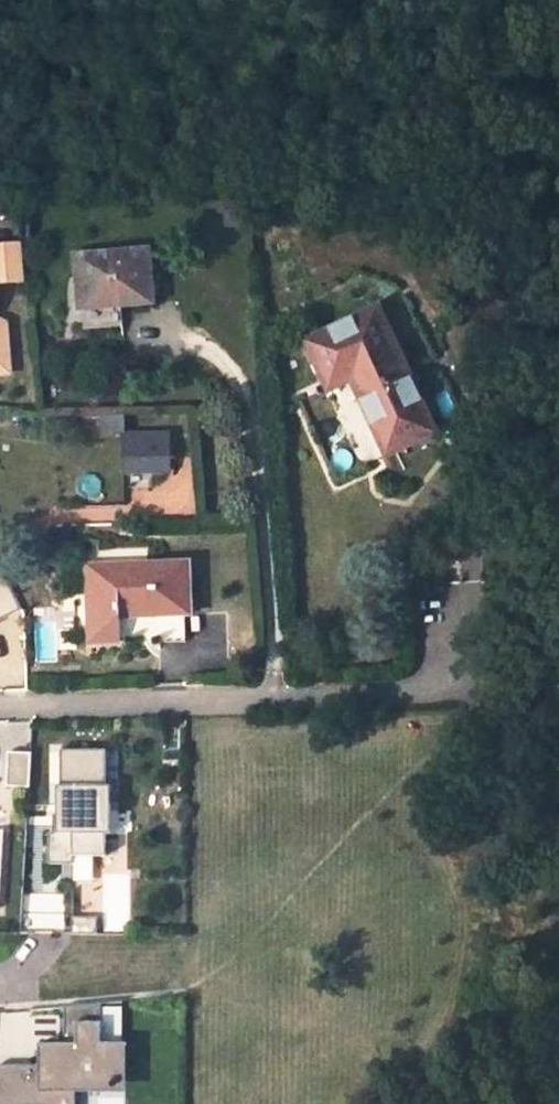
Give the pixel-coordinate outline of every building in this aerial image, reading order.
[(21,244),(0,246),(0,282),(24,280),(21,244)] [(146,253),(78,257),(83,308),(150,302),(146,253)] [(376,313),(309,345),(322,371),(330,367),(340,386),(352,379),(380,437),(396,429),(404,447),(433,433),(376,313)] [(10,373),(6,330),(0,327),(0,374),(10,373)] [(322,371),(331,390),(340,386),(330,367),(322,371)] [(380,437),(388,455),(404,447),(396,429),(380,437)] [(168,433),(121,434),(122,470),(169,469),(168,433)] [(187,564),(119,566),(86,567),(89,642),(121,642),(120,616),(156,615),(182,615),(189,614),(187,564)] [(5,574),(0,576),(0,619),(22,609),(5,574)] [(156,615),(157,642),(183,641),(182,615),(156,615)] [(110,832),(110,785),(106,785),(106,748),(60,749),(60,785),(56,785),(57,831),(48,831),(49,862),(74,862),(73,854),(106,854),(106,832),(110,832)] [(31,756),(9,754),(6,789),(29,790),(31,756)] [(33,895),(32,927),(63,927),(64,895),(33,895)] [(70,1086),(87,1086),(87,1085),(120,1084),(121,1061),(124,1061),(124,1044),(102,1044),(102,1004),(65,1007),(65,1043),(46,1043),(46,1064),(0,1064),(0,1103),(70,1103),(70,1086)] [(27,1056),(35,1019),(8,1013),(0,1047),(0,1050),(27,1056)] [(77,1094),(128,1094),(128,1044),(124,1044),(124,1061),(121,1061),(120,1084),(87,1085),(87,1086),(70,1086),(70,1103),(77,1103),(77,1094)]
